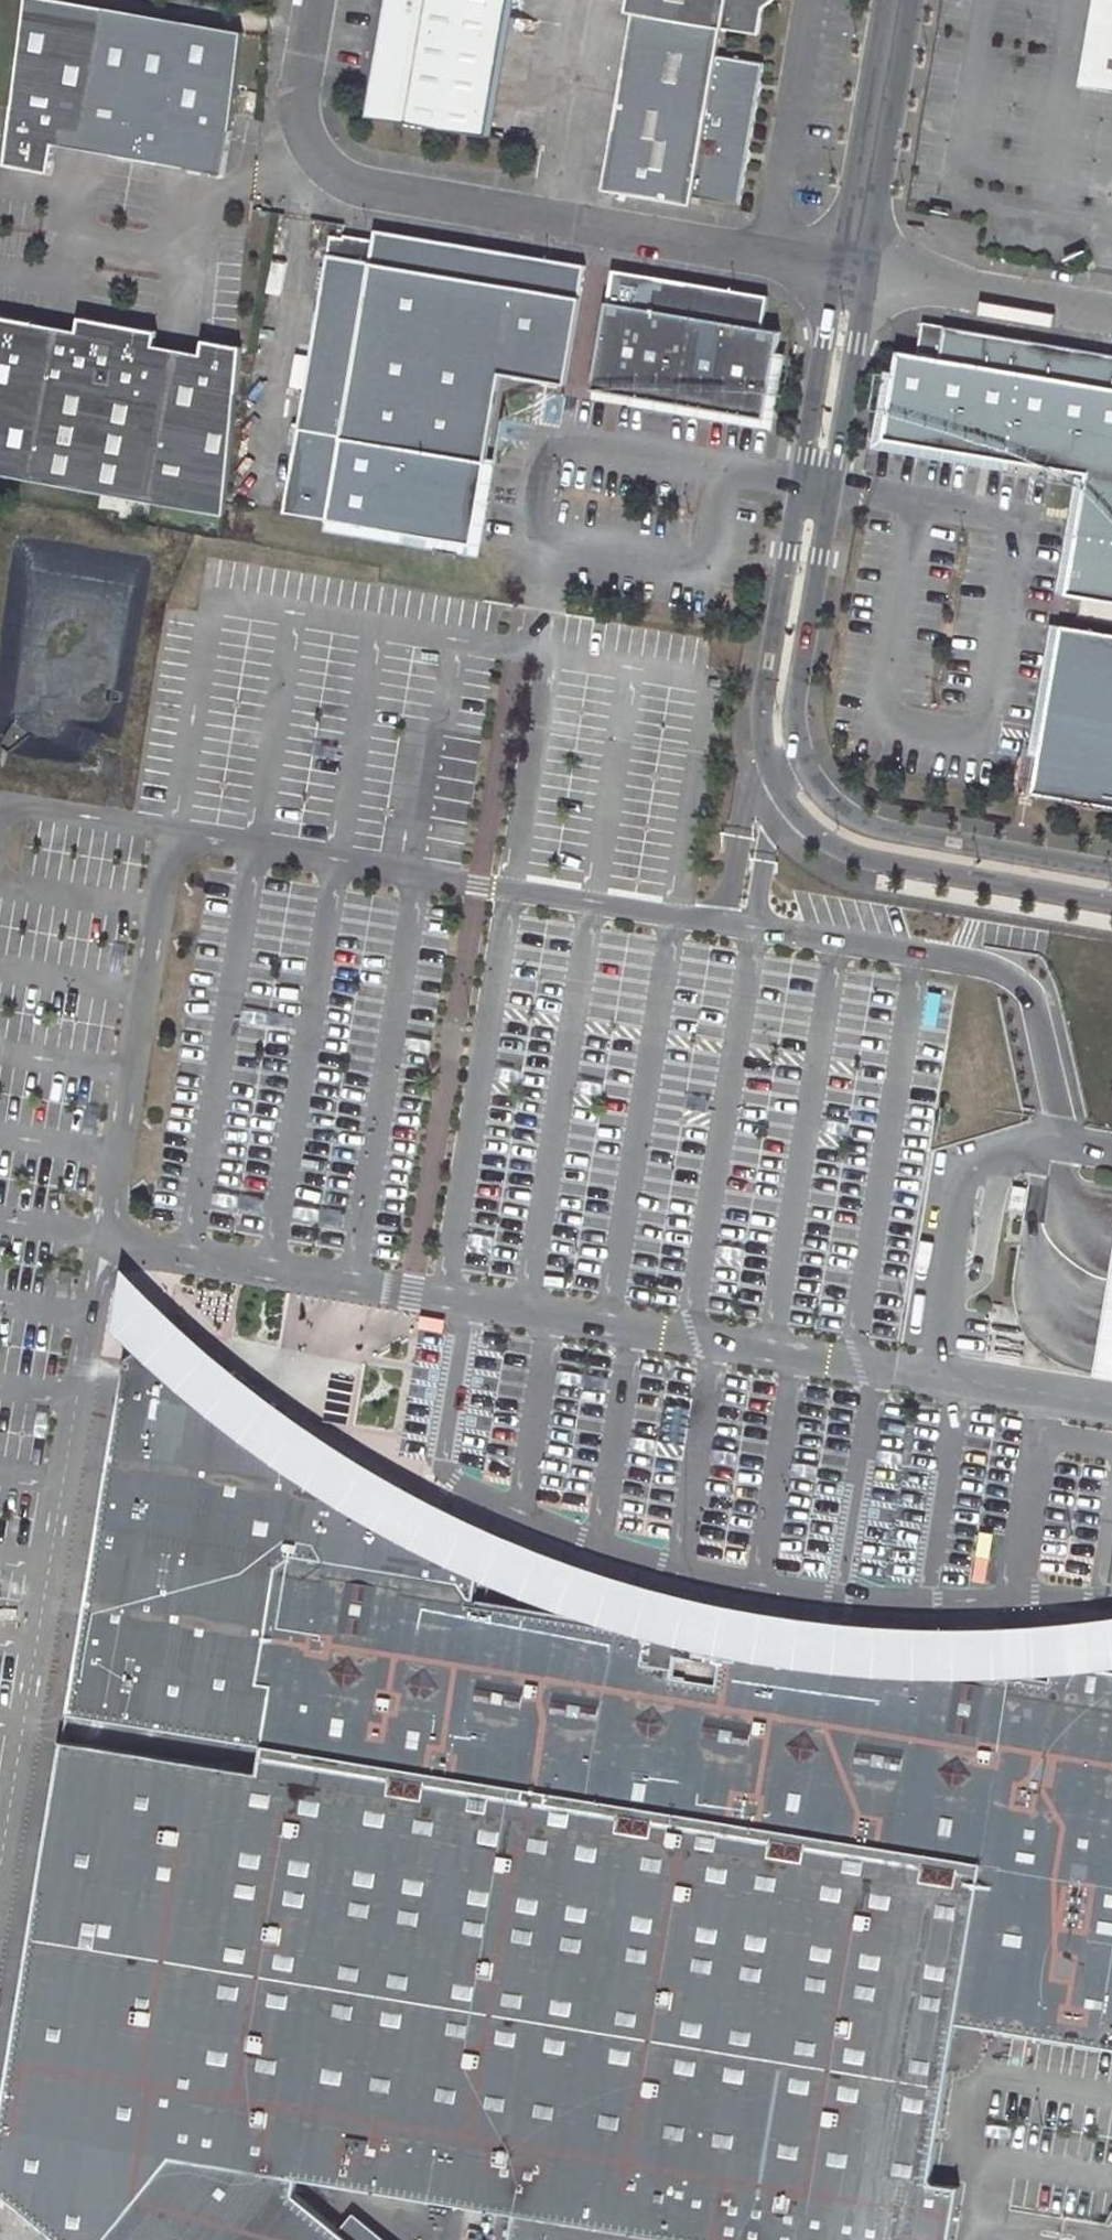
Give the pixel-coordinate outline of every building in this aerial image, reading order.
[(258,29),(65,0),(40,0),(15,167),(59,173),(63,145),(233,170),(243,127),(258,29)] [(512,0),(391,0),(370,114),(489,135),(512,0)] [(758,34),(762,8),(771,0),(626,0),(625,11),(631,12),(720,28),(758,34)] [(1077,84),(1111,90),(1111,0),(1090,0),(1077,84)] [(600,190),(688,205),(690,196),(737,204),(762,63),(715,55),(720,28),(631,12),(600,190)] [(284,510),(470,543),(483,474),(501,371),(566,383),(586,263),(376,227),(374,237),(345,232),(344,235),(331,233),(284,510)] [(593,387),(765,416),(781,328),(765,325),(769,294),(615,268),(593,387)] [(242,347),(204,340),(201,353),(155,345),(158,331),(80,317),(77,331),(0,317),(0,474),(100,491),(98,506),(118,510),(120,495),(224,514),(242,347)] [(920,321),(914,353),(938,356),(943,325),(920,321)] [(1067,593),(1111,601),(1111,353),(943,325),(938,356),(914,353),(897,350),(882,436),(1087,471),(1067,593)] [(1111,807),(1111,633),(1062,625),(1034,794),(1111,807)] [(1094,1376),(1111,1379),(1111,1255),(1094,1376)] [(139,1345),(168,1325),(209,1361),(202,1404),(270,1414),(271,1411),(323,1448),(370,1478),(450,1522),(518,1555),(605,1589),(667,1608),(744,1626),(814,1639),(866,1648),(868,1643),(951,1649),(951,1650),(979,1655),(1000,1659),(1002,1653),(1053,1657),(1056,1639),(1111,1649),(1111,1615),(1048,1624),(943,1627),(865,1623),(757,1608),(659,1585),(564,1555),(387,1466),(347,1445),(274,1395),(228,1358),(178,1313),(136,1271),(127,1262),(116,1322),(139,1345)] [(446,1320),(422,1316),(419,1326),(444,1330),(446,1320)] [(263,1741),(256,1779),(60,1745),(0,2106),(0,2196),(57,2239),(350,2239),(337,2230),(293,2193),(296,2176),(511,2212),(506,2239),(950,2239),(959,2187),(943,2184),(933,2183),(930,2179),(956,2025),(1111,2052),(1111,1649),(1056,1639),(1053,1657),(1002,1653),(1000,1659),(951,1650),(951,1649),(868,1643),(866,1648),(814,1639),(744,1626),(667,1608),(605,1589),(518,1555),(450,1522),(370,1478),(323,1448),(271,1411),(270,1414),(202,1404),(209,1361),(168,1325),(139,1345),(127,1354),(66,1707),(263,1741)] [(992,1560),(977,1557),(974,1582),(988,1585),(992,1560)] [(350,2239),(384,2239),(351,2213),(337,2230),(350,2239)]
